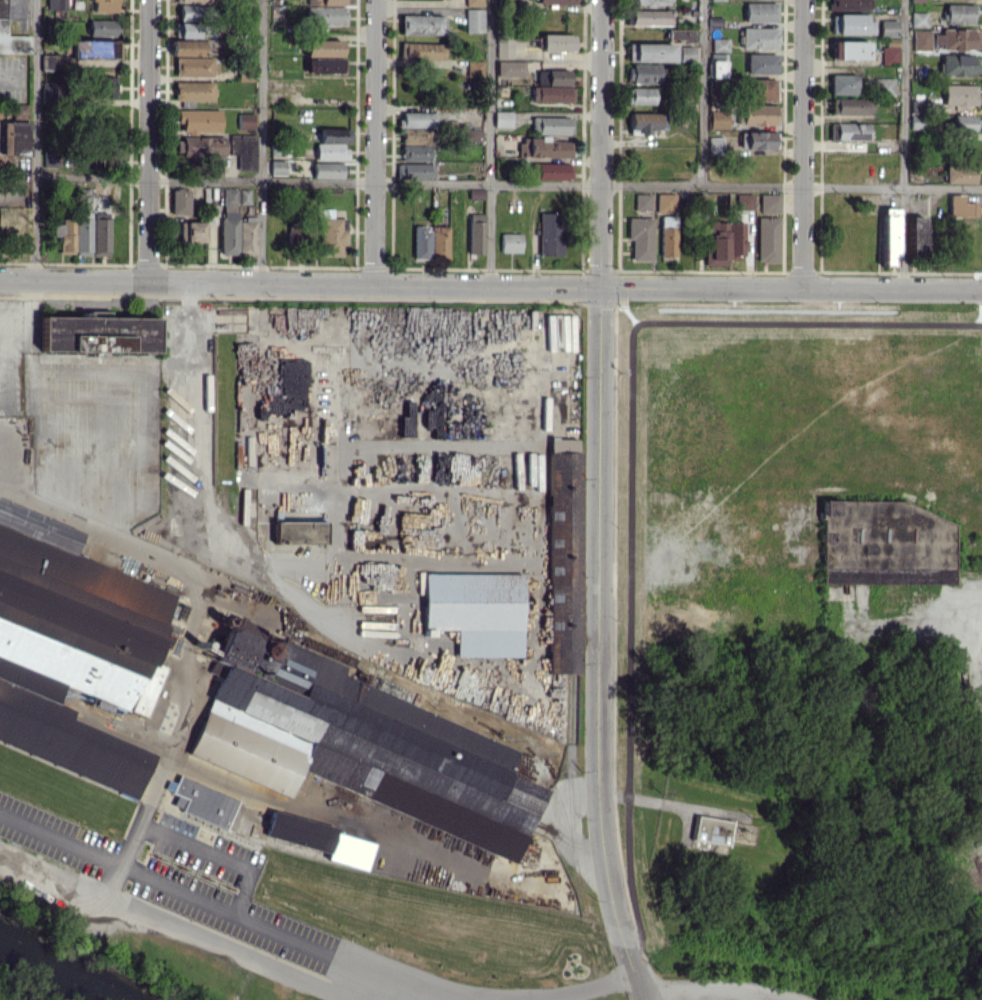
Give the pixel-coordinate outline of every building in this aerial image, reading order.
[(29,52),(30,35),(7,35),(7,0),(0,0),(0,52),(29,52)] [(46,9),(66,10),(66,0),(46,0),(46,9)] [(119,0),(91,0),(94,0),(93,12),(119,12),(119,0)] [(869,0),(830,0),(831,9),(869,9),(869,0)] [(744,22),(777,23),(777,3),(745,2),(744,22)] [(974,23),(974,4),(944,4),(944,24),(974,23)] [(179,18),(208,19),(208,6),(179,5),(179,18)] [(346,7),(307,6),(307,24),(345,25),(346,7)] [(465,9),(465,32),(483,32),(482,9),(465,9)] [(668,10),(628,9),(627,24),(667,25),(668,10)] [(927,12),(911,12),(911,27),(927,27),(927,12)] [(869,34),(869,14),(832,14),(832,34),(869,34)] [(401,35),(444,34),(444,15),(400,16),(401,35)] [(115,36),(116,20),(89,19),(89,36),(115,36)] [(898,20),(880,19),(880,36),(898,37),(898,20)] [(198,37),(198,22),(175,22),(175,37),(198,37)] [(777,28),(742,27),(742,48),(777,49),(777,28)] [(933,44),(942,44),(942,50),(979,49),(978,28),(941,29),(941,34),(933,34),(933,44)] [(693,59),(693,45),(693,30),(667,29),(667,38),(678,39),(678,58),(693,59)] [(913,51),(931,50),(931,30),(913,30),(913,51)] [(540,51),(573,51),(574,34),(541,34),(540,51)] [(512,57),(512,35),(495,35),(496,58),(512,57)] [(729,38),(712,38),(711,51),(729,52),(729,38)] [(71,57),(119,58),(119,52),(115,52),(115,40),(72,39),(71,57)] [(341,40),(305,39),(305,55),(341,56),(341,40)] [(209,41),(171,40),(170,55),(208,56),(209,41)] [(898,64),(897,40),(882,40),(884,65),(898,64)] [(869,41),(832,41),(832,59),(868,60),(869,41)] [(443,42),(402,43),(402,60),(444,59),(443,42)] [(674,44),(628,43),(627,61),(674,62),(674,44)] [(727,77),(728,53),(711,53),(710,77),(727,77)] [(777,54),(747,53),(746,73),(777,73),(777,54)] [(55,69),(55,54),(41,54),(41,69),(55,69)] [(978,75),(977,54),(942,55),(942,76),(978,75)] [(215,57),(176,57),(175,75),(215,76),(215,57)] [(306,72),(344,73),(345,58),(306,58),(306,72)] [(483,60),(467,60),(466,76),(483,76),(483,60)] [(497,60),(496,78),(524,78),(525,61),(497,60)] [(659,64),(628,63),(628,83),(659,83),(659,64)] [(568,85),(569,69),(536,69),(536,85),(568,85)] [(831,74),(830,93),(857,94),(858,75),(831,74)] [(96,97),(117,98),(117,89),(114,88),(114,76),(97,76),(96,97)] [(894,77),(874,78),(875,97),(895,96),(894,77)] [(777,79),(749,78),(748,99),(776,100),(777,79)] [(41,82),(42,104),(57,103),(56,81),(41,82)] [(214,82),(174,81),(174,100),(214,101),(214,82)] [(976,106),(977,85),(944,84),(944,105),(976,106)] [(531,101),(573,102),(573,87),(532,86),(531,101)] [(653,88),(626,87),(626,104),(653,104),(653,88)] [(872,115),(873,99),(834,98),(833,114),(872,115)] [(911,99),(910,128),(925,129),(926,99),(911,99)] [(27,103),(10,104),(10,109),(17,109),(17,117),(27,117),(27,103)] [(775,105),(738,104),(737,124),(774,125),(775,105)] [(176,109),(176,122),(182,122),(182,132),(220,133),(220,110),(176,109)] [(728,111),(709,110),(708,128),(728,129),(728,111)] [(429,127),(432,127),(432,111),(399,112),(400,127),(401,127),(402,144),(430,143),(429,127)] [(511,111),(494,111),(494,127),(511,127),(511,111)] [(253,129),(253,113),(238,112),(238,129),(253,129)] [(629,134),(647,134),(648,130),(659,130),(659,113),(629,112),(629,134)] [(572,117),(531,116),(531,133),(571,134),(572,117)] [(29,121),(9,121),(9,148),(29,149),(29,121)] [(868,122),(835,123),(836,140),(868,139),(868,122)] [(347,159),(348,146),(349,129),(317,128),(317,158),(347,159)] [(465,140),(480,141),(481,129),(466,128),(465,140)] [(777,131),(740,132),(740,149),(777,148),(777,131)] [(255,135),(229,135),(230,154),(238,154),(238,170),(256,169),(255,135)] [(176,136),(175,156),(224,157),(225,138),(176,136)] [(723,137),(708,137),(708,155),(722,155),(723,137)] [(429,145),(401,146),(402,161),(429,160),(429,145)] [(43,166),(58,166),(58,149),(43,150),(43,166)] [(270,174),(285,174),(286,160),(270,160),(270,174)] [(342,162),(313,161),(312,177),(341,178),(342,162)] [(397,178),(437,178),(436,163),(397,164),(397,178)] [(571,180),(572,163),(535,163),(534,179),(571,180)] [(974,183),(974,166),(946,165),(945,183),(974,183)] [(90,205),(89,185),(76,186),(77,205),(90,205)] [(220,254),(238,254),(255,254),(256,218),(237,218),(237,188),(222,188),(220,254)] [(188,189),(171,189),(171,215),(188,215),(188,189)] [(250,203),(250,189),(239,189),(239,203),(250,203)] [(634,210),(651,210),(651,194),(635,193),(634,210)] [(675,211),(675,193),(656,193),(657,212),(675,211)] [(752,194),(736,194),(736,210),(752,210),(752,194)] [(780,194),(760,194),(759,212),(780,212),(780,194)] [(977,203),(963,202),(963,194),(949,194),(948,216),(976,217),(977,203)] [(896,260),(898,208),(882,208),(881,266),(891,266),(891,260),(896,260)] [(90,211),(74,211),(74,218),(62,218),(62,224),(53,224),(53,236),(59,236),(59,250),(74,250),(74,254),(90,254),(90,211)] [(109,212),(93,212),(92,255),(109,255),(109,212)] [(561,212),(539,213),(540,256),(562,256),(561,212)] [(467,255),(483,256),(485,214),(469,213),(467,255)] [(660,226),(660,256),(676,256),(677,216),(661,216),(661,226),(660,226)] [(909,257),(924,256),(923,216),(908,217),(909,257)] [(341,255),(340,246),(345,246),(344,217),(319,218),(320,256),(341,255)] [(779,217),(757,217),(756,262),(778,262),(779,217)] [(653,218),(628,218),(627,239),(632,239),(632,260),(652,260),(653,218)] [(285,237),(297,244),(307,226),(294,219),(285,237)] [(204,221),(179,221),(179,242),(204,242),(204,221)] [(704,265),(728,265),(728,259),(742,259),(743,222),(705,221),(704,265)] [(413,259),(429,259),(429,226),(413,226),(413,259)] [(448,226),(431,226),(431,256),(448,256),(448,226)] [(500,252),(521,252),(521,233),(501,233),(500,252)] [(156,317),(105,317),(105,312),(81,312),(81,316),(41,316),(40,350),(156,352),(156,317)] [(546,673),(577,673),(579,451),(576,451),(576,439),(548,438),(546,673)] [(821,500),(898,502),(956,527),(953,582),(821,581),(821,500)] [(71,556),(81,529),(0,501),(0,746),(137,794),(153,751),(69,721),(73,709),(56,703),(60,692),(104,708),(105,705),(143,718),(161,666),(148,662),(173,592),(71,556)] [(323,544),(323,522),(273,521),(273,543),(323,544)] [(422,636),(431,636),(431,629),(455,629),(455,657),(520,657),(521,574),(416,573),(416,593),(422,593),(422,636)] [(187,757),(290,795),(297,775),(517,858),(544,788),(508,774),(519,746),(340,678),(345,665),(316,655),(313,660),(305,657),(308,647),(229,617),(208,672),(217,676),(187,757)] [(224,829),(236,799),(177,775),(171,790),(176,792),(170,806),(224,829)] [(264,837),(326,852),(324,860),(364,870),(371,842),(334,833),(335,827),(270,811),(264,837)] [(689,838),(694,814),(730,821),(725,845),(689,838)]
